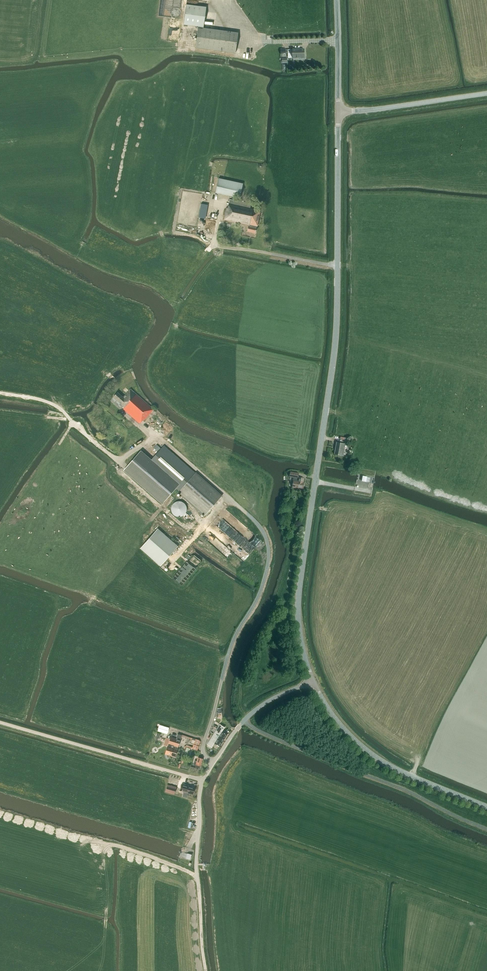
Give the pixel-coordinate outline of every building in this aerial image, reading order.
[(198,26),(198,27),(195,48),(235,53),(238,33),(203,28),(206,7),(186,5),(183,24),(198,26)] [(305,58),(304,49),(293,49),(288,49),(288,53),(293,53),(293,58),(299,58),(300,59),(303,59),(304,58),(305,58)] [(243,184),(218,178),(215,193),(239,199),(243,184)] [(228,208),(226,208),(223,220),(249,226),(249,227),(251,228),(250,232),(255,233),(256,226),(257,226),(260,212),(253,210),(253,209),(229,203),(228,208)] [(122,408),(140,423),(143,420),(144,420),(153,409),(131,389),(123,397),(117,392),(113,397),(123,407),(122,408)] [(348,447),(345,447),(346,444),(337,443),(335,454),(343,456),(344,452),(347,453),(348,447)] [(151,460),(141,451),(124,470),(162,503),(174,488),(205,515),(222,496),(164,446),(151,460)] [(299,477),(299,480),(298,482),(294,481),(293,487),(296,488),(296,487),(303,489),(304,483),(304,478),(299,477)] [(187,509),(187,508),(186,508),(186,507),(186,506),(186,505),(185,505),(185,504),(184,504),(184,503),(183,503),(182,502),(181,502),(180,501),(179,501),(178,501),(177,501),(177,502),(176,502),(175,502),(175,503),(174,503),(173,504),(172,505),(172,506),(171,507),(171,508),(171,509),(171,510),(171,511),(171,512),(172,513),(173,514),(173,515),(174,515),(174,516),(175,516),(176,516),(177,517),(178,517),(179,517),(180,517),(181,517),(182,516),(183,516),(183,515),(184,515),(185,514),(185,513),(186,513),(186,512),(186,511),(186,510),(187,510),(187,509)] [(140,548),(160,566),(178,546),(158,529),(140,548)] [(159,724),(157,731),(167,734),(169,728),(159,724)] [(224,727),(220,724),(213,734),(223,741),(227,735),(221,731),(224,727)] [(178,747),(180,740),(182,735),(177,734),(176,739),(173,748),(171,756),(175,757),(177,749),(178,747)] [(211,748),(214,743),(219,747),(223,741),(213,734),(210,740),(207,744),(211,748)] [(165,754),(166,754),(171,756),(173,748),(176,739),(170,737),(168,744),(165,754)] [(200,768),(200,767),(203,759),(198,758),(197,761),(194,761),(193,764),(196,765),(195,767),(200,768)] [(174,795),(176,787),(167,784),(165,792),(174,795)] [(193,794),(194,788),(181,785),(179,791),(193,794)]
